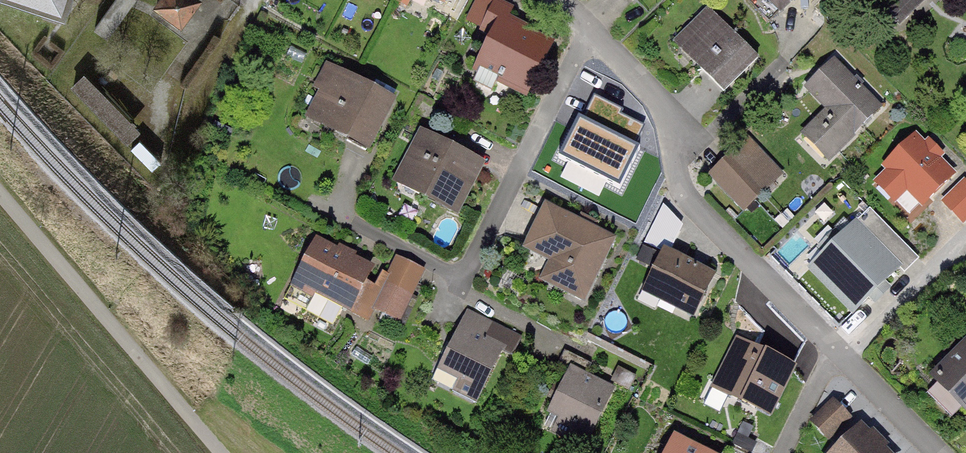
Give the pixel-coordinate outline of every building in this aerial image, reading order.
[(57,9),(60,0),(30,0),(57,9)] [(90,27),(101,35),(126,0),(109,0),(90,27)] [(154,1),(179,18),(192,0),(155,0),(154,1)] [(791,0),(748,0),(769,21),(791,0)] [(498,78),(524,91),(547,44),(504,23),(511,10),(497,2),(483,30),(496,36),(474,81),(492,91),(498,78)] [(679,48),(724,93),(758,59),(708,8),(701,15),(707,21),(679,48)] [(836,153),(881,110),(833,61),(807,87),(829,110),(811,127),(836,153)] [(393,102),(336,72),(312,117),(349,136),(347,141),(367,151),(393,102)] [(130,124),(82,74),(70,86),(118,136),(130,124)] [(623,109),(593,95),(582,118),(579,116),(558,157),(620,187),(639,148),(635,146),(642,132),(618,120),(623,109)] [(447,149),(420,135),(399,175),(423,188),(422,192),(457,210),(478,170),(445,153),(447,149)] [(952,176),(914,137),(886,165),(891,170),(877,183),(893,200),(908,186),(924,203),(952,176)] [(768,188),(736,154),(714,174),(746,208),(768,188)] [(965,181),(944,202),(963,221),(965,218),(965,182),(965,181)] [(683,226),(663,205),(645,242),(667,253),(669,254),(683,226)] [(612,240),(547,207),(527,247),(566,266),(556,284),(583,298),(612,240)] [(870,208),(809,267),(853,312),(899,267),(871,238),(886,224),(870,208)] [(368,267),(321,242),(297,287),(314,296),(317,292),(347,307),(368,267)] [(669,254),(667,253),(652,283),(666,290),(662,299),(689,313),(709,274),(669,254)] [(380,291),(365,283),(351,309),(367,318),(373,308),(397,320),(411,295),(385,282),(380,291)] [(522,336),(469,311),(441,367),(439,366),(432,382),(475,403),(502,347),(513,353),(522,336)] [(791,368),(739,342),(716,387),(768,413),(791,368)] [(936,377),(965,406),(965,347),(936,377)] [(585,445),(613,390),(586,376),(593,363),(565,349),(558,363),(571,370),(562,389),(556,386),(551,396),(556,399),(551,410),(574,422),(567,436),(585,445)] [(636,376),(619,367),(612,380),(630,389),(636,376)] [(826,442),(850,418),(834,401),(810,425),(826,442)] [(860,427),(833,452),(886,452),(860,427)] [(675,439),(668,452),(702,452),(675,439)]
